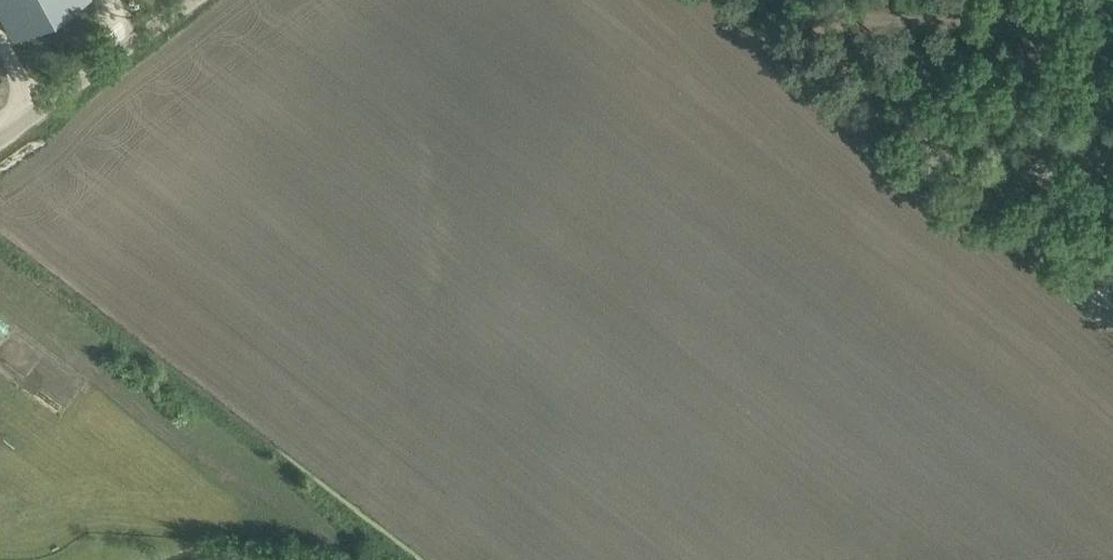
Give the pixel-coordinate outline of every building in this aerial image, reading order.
[(12,35),(77,0),(0,0),(0,12),(12,35)]
